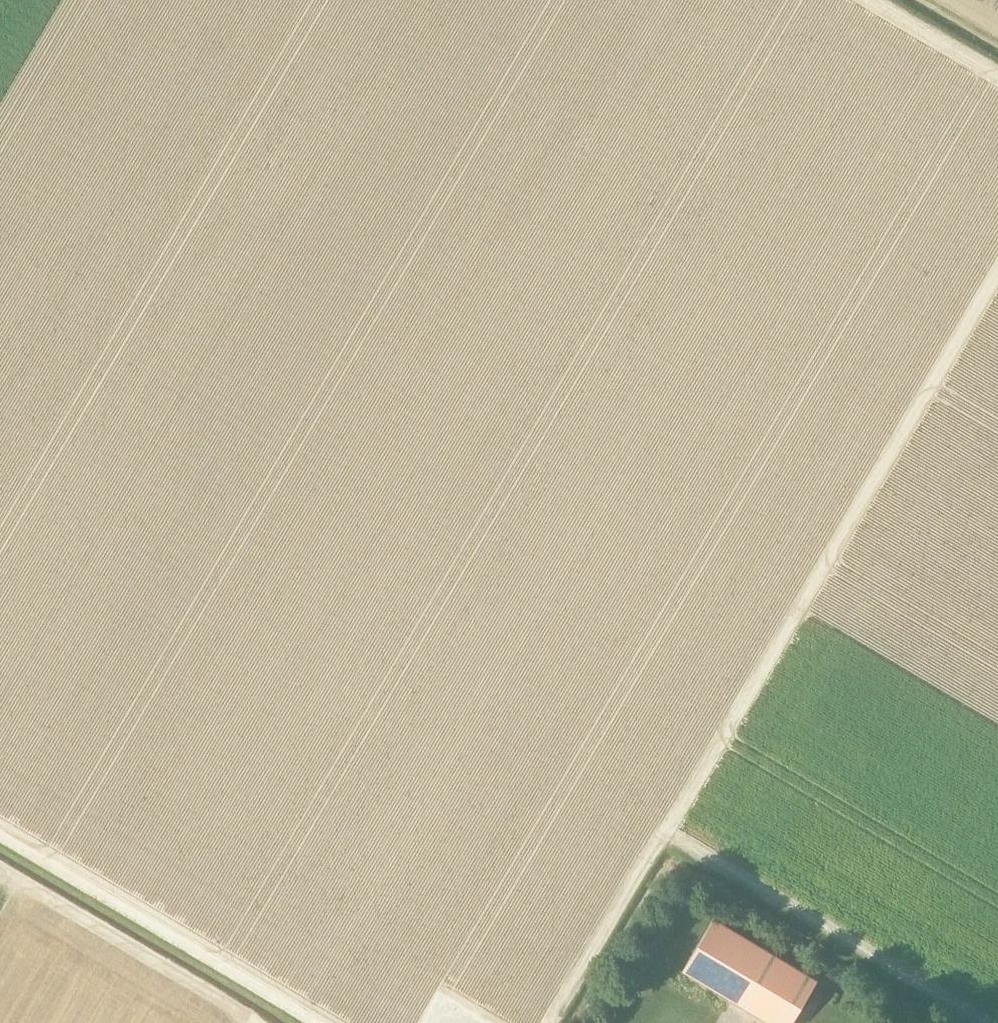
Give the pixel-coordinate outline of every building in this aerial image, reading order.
[(769,1022),(792,1022),(818,980),(715,918),(682,971),(769,1022)]
